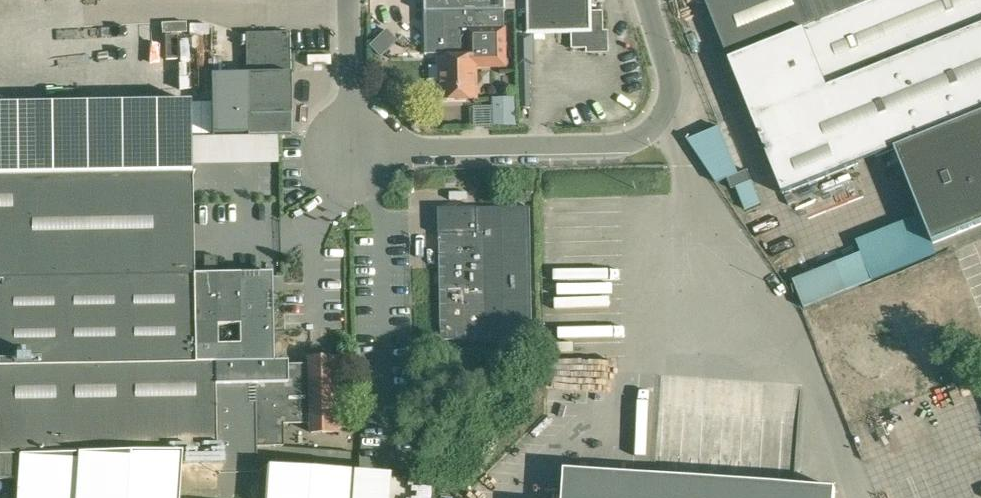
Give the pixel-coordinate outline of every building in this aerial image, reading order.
[(504,9),(506,9),(506,0),(426,0),(426,12),(442,12),(442,11),(504,8),(504,9)] [(608,46),(606,42),(604,42),(604,10),(590,10),(590,0),(529,0),(530,32),(573,31),(573,48),(600,48),(600,49),(602,51),(607,51),(608,46)] [(706,2),(783,194),(895,149),(933,243),(980,224),(980,0),(711,0),(706,2)] [(442,11),(442,12),(443,57),(439,57),(439,65),(442,65),(442,98),(477,97),(476,57),(506,56),(506,26),(505,26),(504,9),(504,8),(442,11)] [(248,136),(291,135),(290,32),(246,33),(248,136)] [(500,95),(499,124),(524,124),(524,96),(500,95)] [(156,101),(101,101),(101,126),(128,126),(128,116),(156,116),(156,101)] [(738,173),(719,127),(687,140),(715,182),(738,173)] [(257,446),(283,447),(282,427),(281,413),(274,373),(272,273),(217,274),(217,256),(204,256),(204,274),(194,274),(191,139),(170,139),(170,134),(129,135),(130,176),(0,179),(0,481),(17,480),(15,497),(257,497),(257,446)] [(282,194),(281,162),(198,166),(199,187),(220,186),(219,177),(235,176),(236,196),(282,194)] [(751,208),(768,202),(759,179),(742,185),(751,208)] [(442,339),(533,338),(531,207),(439,208),(442,339)] [(804,307),(872,280),(861,252),(793,279),(804,307)] [(311,432),(339,432),(338,359),(330,359),(310,359),(310,372),(274,373),(281,413),(282,427),(311,427),(311,432)] [(836,489),(565,470),(563,497),(835,497),(836,489)]
